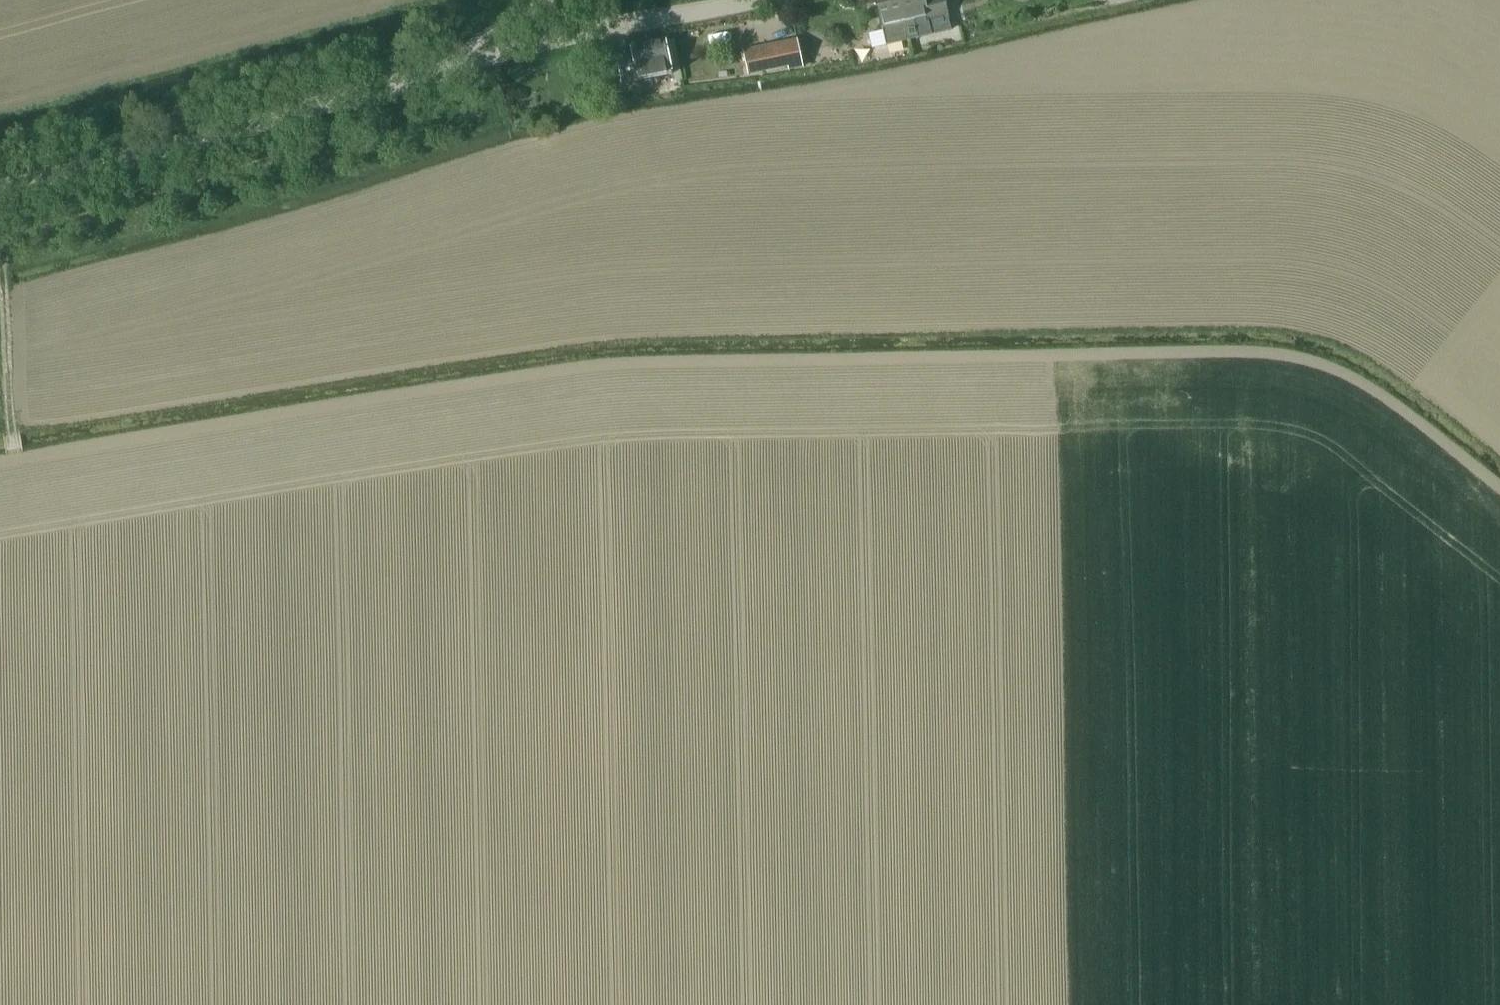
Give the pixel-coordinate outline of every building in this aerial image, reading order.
[(869,35),(872,48),(886,45),(910,40),(907,27),(900,0),(875,0),(881,24),(883,32),(869,35)] [(907,27),(910,40),(917,38),(931,35),(951,31),(947,13),(944,0),(900,0),(907,27)] [(672,71),(665,37),(631,44),(633,54),(618,57),(623,82),(672,71)] [(754,47),(742,50),(747,73),(758,70),(802,61),(797,38),(795,39),(754,47)]
